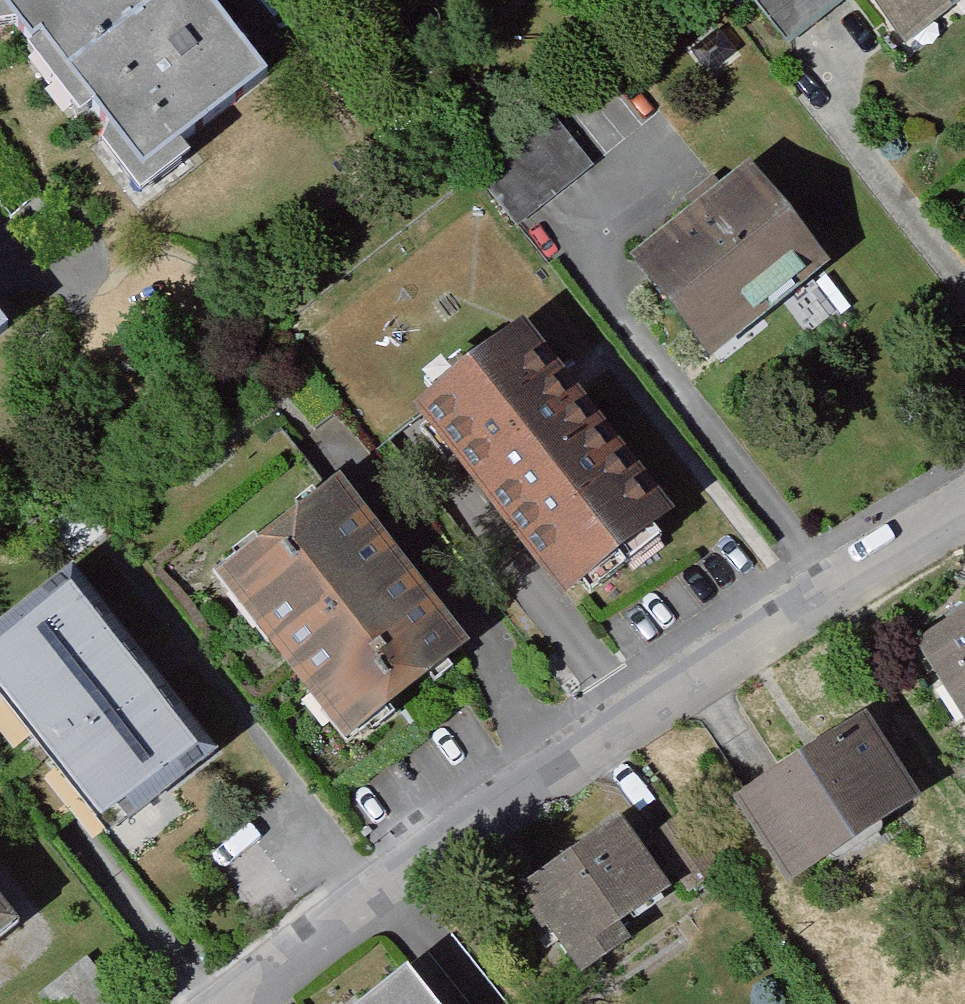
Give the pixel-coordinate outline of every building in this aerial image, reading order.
[(153,197),(291,78),(223,0),(0,0),(0,20),(153,197)] [(790,53),(844,8),(838,0),(753,0),(749,4),(790,53)] [(919,75),(964,39),(964,0),(859,0),(919,75)] [(478,186),(520,238),(595,179),(554,127),(478,186)] [(747,190),(628,287),(712,389),(831,292),(747,190)] [(45,336),(0,283),(0,373),(45,336)] [(517,342),(403,440),(569,630),(682,532),(517,342)] [(332,485),(199,596),(353,777),(480,669),(332,485)] [(0,675),(128,844),(230,768),(102,599),(0,675)] [(897,655),(963,751),(964,750),(964,615),(897,655)] [(850,708),(713,794),(768,882),(905,797),(850,708)] [(510,905),(579,1003),(596,1003),(641,974),(622,947),(681,909),(628,835),(510,905)] [(21,952),(0,926),(0,968),(21,952)] [(397,1003),(457,1003),(435,975),(397,1003)]
